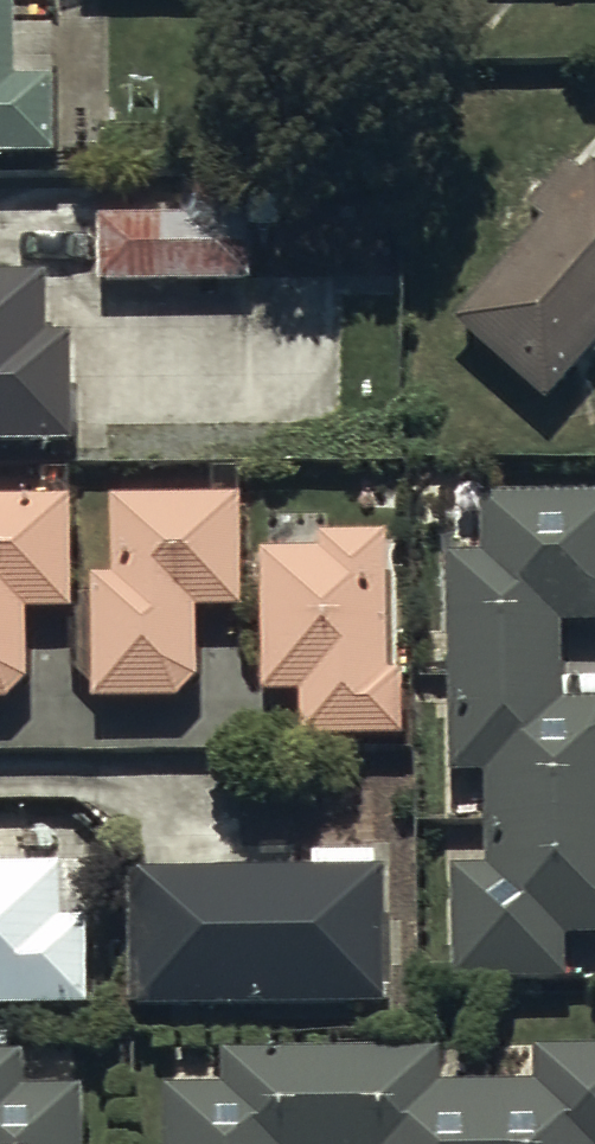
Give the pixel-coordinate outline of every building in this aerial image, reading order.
[(56,173),(56,94),(15,94),(15,0),(0,0),(0,173),(56,173)] [(452,333),(547,417),(594,363),(594,176),(592,174),(584,184),(568,170),(530,213),(546,227),(452,333)] [(185,221),(100,222),(100,290),(253,289),(251,192),(185,193),(185,221)] [(79,456),(78,346),(51,346),(51,288),(0,288),(0,457),(79,456)] [(449,562),(454,779),(487,778),(489,874),(456,875),(459,990),(570,988),(569,948),(594,947),(594,711),(561,710),(563,634),(594,634),(594,507),(483,507),(483,562),(449,562)] [(71,508),(0,509),(0,713),(12,713),(33,691),(31,622),(74,621),(71,508)] [(201,692),(198,615),(243,615),(243,509),(113,509),(112,587),(96,587),(96,711),(182,711),(201,692)] [(321,556),(261,557),(263,701),(299,700),(300,747),(406,746),(405,679),(390,679),(389,543),(320,544),(321,556)] [(91,1020),(91,936),(63,936),(62,879),(0,879),(0,1021),(91,1020)] [(387,884),(134,884),(134,1022),(387,1022),(387,884)] [(165,1095),(164,1143),(594,1143),(594,1057),(540,1057),(540,1093),(442,1093),(442,1061),(223,1062),(223,1095),(165,1095)] [(86,1099),(27,1100),(27,1066),(0,1066),(0,1143),(86,1143),(86,1099)]
